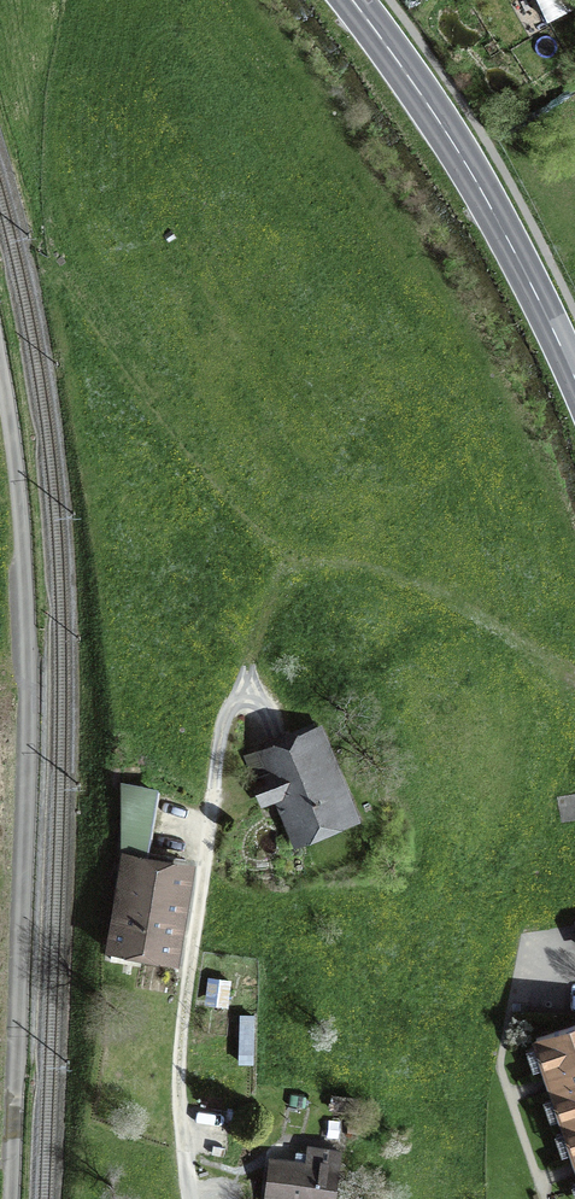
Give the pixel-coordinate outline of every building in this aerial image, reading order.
[(548,20),(574,7),(574,0),(538,0),(548,20)] [(285,789),(302,834),(352,813),(343,789),(331,794),(306,732),(268,748),(278,774),(254,783),(261,800),(285,789)] [(147,854),(158,792),(123,786),(123,850),(147,854)] [(119,906),(113,945),(172,955),(184,884),(180,868),(140,862),(132,908),(119,906)] [(536,1038),(564,1124),(574,1120),(574,1025),(536,1038)] [(564,1124),(574,1155),(574,1120),(564,1124)] [(268,1196),(295,1198),(333,1198),(339,1150),(309,1146),(307,1165),(272,1160),(268,1196)]
